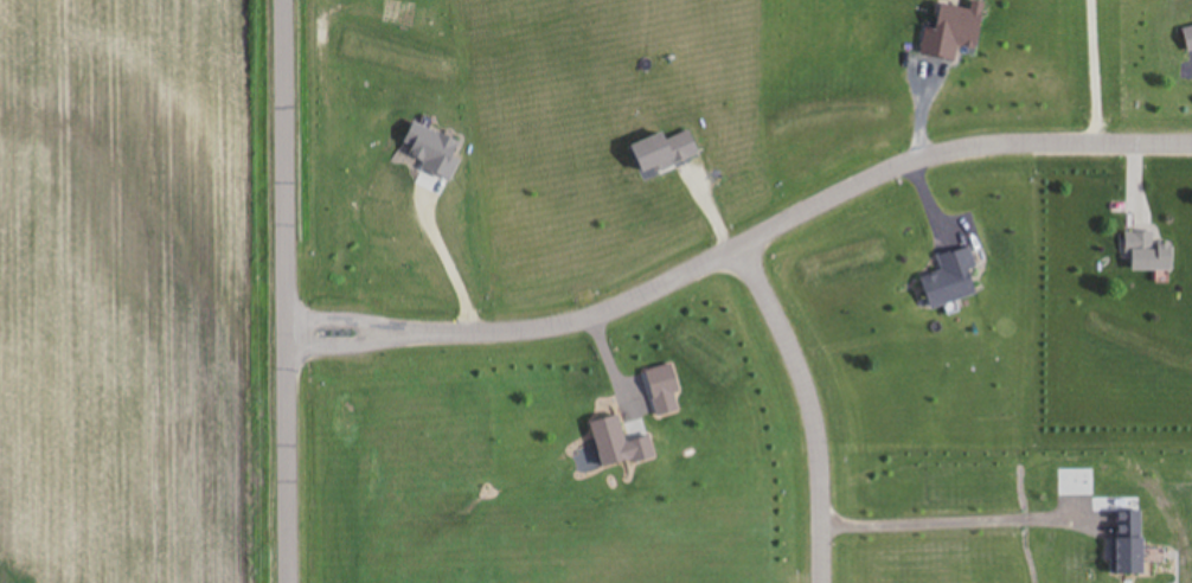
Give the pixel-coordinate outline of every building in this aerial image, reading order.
[(941,5),(937,29),(926,27),(921,55),(956,61),(959,47),(978,50),(986,3),(973,1),(971,10),(941,5)] [(1183,29),(1187,53),(1191,52),(1191,27),(1183,29)] [(699,154),(690,130),(666,140),(664,134),(633,145),(644,175),(699,154)] [(1132,272),(1172,272),(1172,245),(1153,245),(1153,232),(1124,232),(1124,256),(1132,256),(1132,272)]
